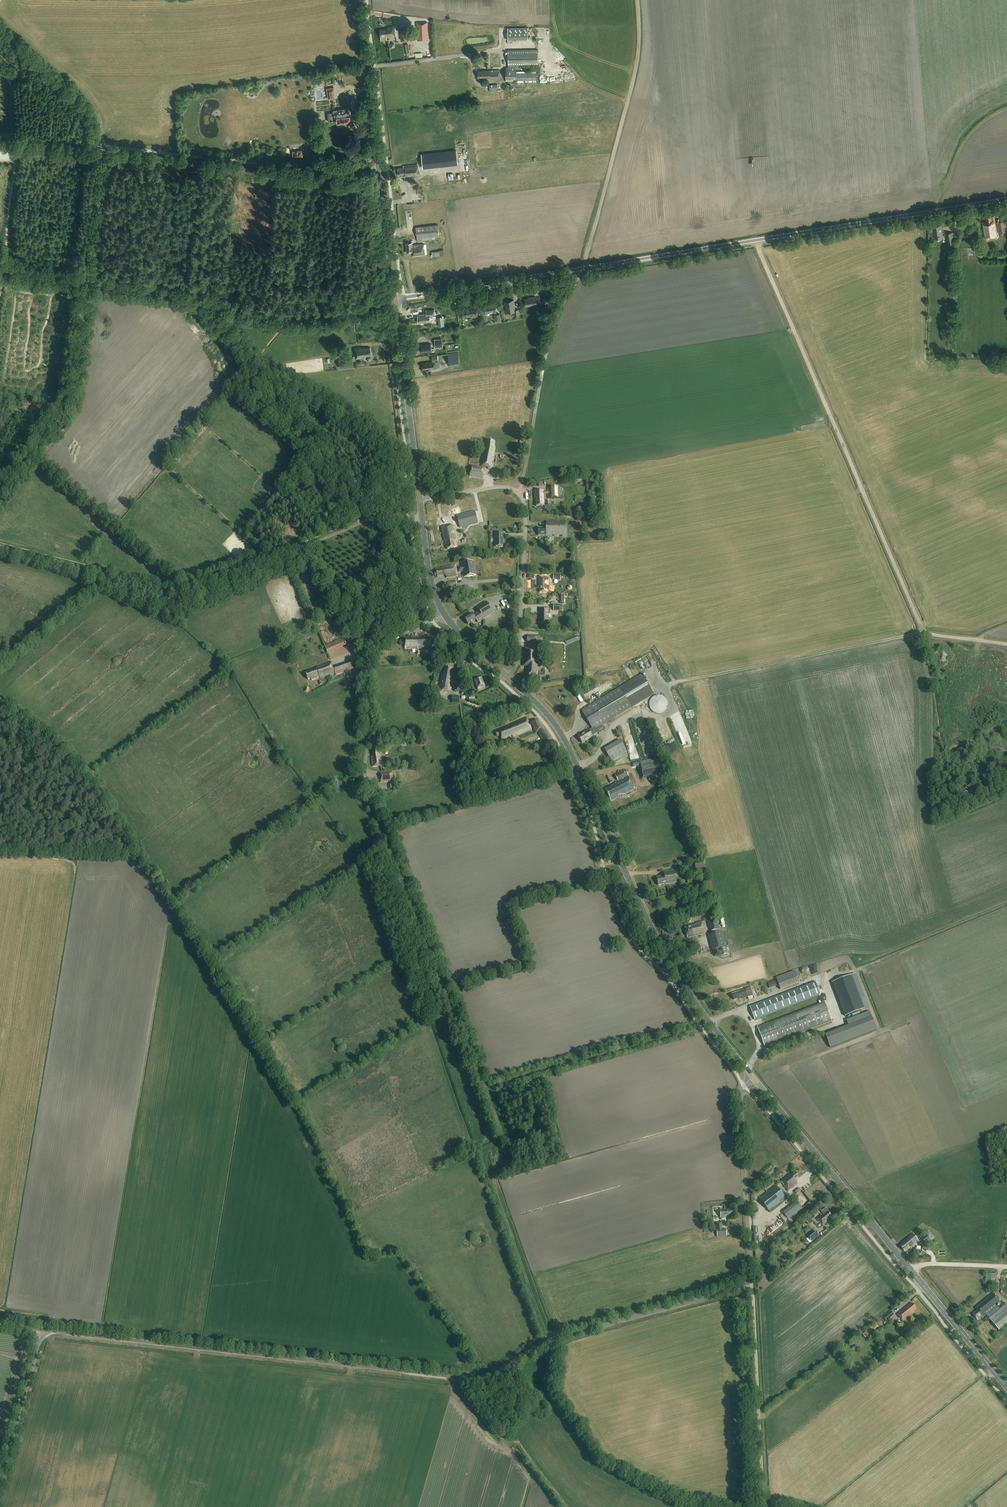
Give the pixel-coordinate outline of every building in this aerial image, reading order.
[(417,37),(417,41),(421,41),(421,40),(425,40),(425,41),(428,41),(427,22),(416,23),(416,27),(418,27),(419,37),(417,37)] [(387,40),(387,37),(395,36),(394,26),(387,27),(387,29),(380,30),(381,41),(387,40)] [(507,41),(527,40),(527,28),(507,28),(507,41)] [(408,42),(407,39),(409,39),(407,29),(400,30),(401,40),(402,40),(402,43),(408,42)] [(516,81),(516,72),(516,65),(538,65),(538,50),(508,50),(508,68),(505,68),(506,81),(516,81)] [(493,57),(493,66),(501,66),(501,57),(493,57)] [(500,70),(499,70),(493,71),(478,71),(478,78),(490,78),(490,79),(500,79),(500,70)] [(516,72),(516,81),(516,82),(537,82),(536,71),(516,72)] [(334,88),(327,89),(328,99),(335,99),(334,88)] [(350,125),(350,121),(351,121),(350,116),(349,116),(348,109),(334,111),(334,113),(330,114),(327,114),(328,122),(331,122),(337,121),(338,123),(344,122),(345,125),(350,125)] [(456,150),(421,154),(422,168),(457,165),(456,150)] [(401,178),(419,176),(418,165),(403,166),(403,168),(398,168),(399,175),(401,175),(401,178)] [(431,173),(431,185),(447,185),(447,173),(431,173)] [(985,238),(997,236),(996,226),(995,226),(995,224),(994,216),(986,218),(987,222),(982,223),(985,238)] [(998,233),(1006,232),(1006,228),(1005,221),(1000,222),(999,219),(996,220),(998,233)] [(438,225),(416,227),(417,241),(431,240),(431,237),(439,236),(438,225)] [(935,239),(943,237),(941,226),(933,227),(935,239)] [(948,247),(955,245),(952,233),(946,234),(948,247)] [(406,243),(407,253),(413,253),(413,257),(425,255),(425,254),(427,254),(425,244),(424,245),(424,244),(412,245),(412,243),(413,243),(413,241),(411,241),(411,243),(406,243)] [(975,261),(975,247),(963,247),(963,261),(975,261)] [(526,306),(536,305),(535,297),(528,298),(528,299),(525,299),(526,306)] [(514,316),(520,316),(519,309),(515,310),(515,306),(515,304),(514,304),(514,300),(505,301),(506,313),(513,312),(514,316)] [(496,315),(496,312),(495,304),(484,306),(485,314),(494,312),(495,321),(501,320),(500,314),(496,315)] [(472,319),(477,318),(476,309),(473,310),(472,308),(466,308),(466,309),(462,310),(463,317),(471,316),(472,319)] [(417,320),(418,322),(418,323),(427,322),(430,322),(430,317),(434,316),(434,310),(426,310),(426,315),(418,315),(418,319),(417,320)] [(435,349),(443,348),(442,339),(435,340),(435,349)] [(433,349),(431,349),(431,344),(420,345),(421,353),(432,352),(434,351),(433,349)] [(365,356),(371,356),(370,348),(361,349),(361,347),(355,348),(356,360),(366,359),(365,356)] [(460,366),(458,352),(448,354),(450,367),(460,366)] [(429,370),(436,369),(435,362),(434,361),(438,361),(437,356),(432,357),(432,361),(433,361),(433,362),(427,363),(427,364),(423,364),(423,369),(429,368),(429,370)] [(339,368),(353,366),(352,359),(338,361),(339,368)] [(485,441),(480,467),(472,466),(470,476),(482,478),(484,466),(488,467),(488,469),(492,470),(495,454),(494,454),(495,447),(493,447),(494,442),(485,441)] [(509,470),(497,472),(498,478),(510,476),(509,470)] [(548,492),(544,492),(544,491),(534,491),(534,498),(536,498),(536,506),(544,506),(549,506),(549,501),(544,501),(544,495),(548,495),(548,499),(551,499),(558,499),(558,498),(562,499),(562,488),(558,488),(551,488),(551,489),(548,489),(548,492)] [(261,501),(264,504),(271,496),(268,493),(261,501)] [(460,528),(478,523),(475,511),(457,516),(460,528)] [(538,528),(538,536),(545,536),(551,536),(551,535),(554,535),(554,536),(559,536),(562,536),(567,536),(567,522),(546,522),(546,528),(538,528)] [(457,540),(453,525),(440,528),(444,545),(446,545),(447,550),(457,547),(456,540),(457,540)] [(504,541),(504,536),(503,536),(503,534),(504,534),(504,533),(494,533),(494,536),(495,536),(495,537),(494,537),(494,540),(496,540),(496,547),(503,547),(503,541),(504,541)] [(476,575),(475,573),(473,561),(461,564),(462,567),(457,568),(457,569),(456,569),(455,565),(442,567),(442,568),(435,569),(437,577),(442,576),(446,577),(447,579),(458,576),(457,571),(458,570),(458,573),(463,572),(464,578),(476,575)] [(548,585),(548,578),(539,578),(539,582),(540,582),(540,585),(539,585),(539,588),(540,588),(540,593),(548,593),(548,585)] [(479,612),(473,616),(472,614),(464,619),(468,625),(476,620),(478,623),(484,619),(493,613),(486,602),(477,608),(479,612)] [(549,608),(539,608),(539,611),(540,611),(540,614),(539,614),(539,618),(540,618),(540,624),(549,624),(549,621),(548,621),(548,618),(549,618),(549,608)] [(421,636),(411,636),(411,638),(405,638),(405,649),(436,648),(436,637),(432,637),(428,637),(424,637),(424,638),(421,638),(421,636)] [(343,638),(325,646),(327,653),(346,645),(343,638)] [(522,666),(528,666),(527,674),(536,675),(536,673),(538,673),(539,650),(523,649),(522,666)] [(636,661),(640,668),(647,665),(643,657),(636,661)] [(331,662),(317,668),(317,669),(306,673),(307,679),(310,678),(311,680),(319,677),(320,678),(335,673),(336,675),(343,673),(343,672),(345,671),(345,672),(353,669),(353,668),(353,667),(351,662),(333,668),(331,662)] [(451,675),(452,669),(444,668),(442,674),(441,673),(438,693),(449,695),(450,691),(451,688),(449,687),(450,684),(451,684),(453,675),(451,675)] [(641,674),(619,688),(581,710),(592,728),(588,730),(578,737),(582,744),(593,737),(592,736),(598,733),(596,729),(599,727),(654,695),(641,674)] [(474,680),(477,690),(478,692),(486,689),(485,687),(481,678),(474,680)] [(667,707),(666,701),(663,697),(657,696),(652,698),(649,703),(650,708),(653,713),(659,714),(664,712),(667,707)] [(513,738),(531,730),(527,718),(511,724),(511,725),(495,732),(496,737),(500,735),(502,740),(512,736),(513,738)] [(545,744),(552,739),(546,731),(545,732),(543,730),(538,720),(530,724),(534,734),(537,733),(539,736),(545,744)] [(611,762),(627,752),(620,740),(604,750),(611,762)] [(631,760),(640,758),(637,740),(627,742),(631,760)] [(373,767),(382,765),(381,757),(380,757),(380,753),(381,753),(380,747),(372,749),(373,757),(371,757),(373,767)] [(663,772),(660,758),(639,762),(643,777),(663,772)] [(610,785),(610,786),(605,789),(611,801),(619,798),(618,795),(626,794),(635,789),(625,770),(615,775),(618,781),(610,785)] [(380,782),(393,781),(392,771),(379,772),(380,782)] [(677,882),(675,870),(664,872),(665,876),(657,878),(658,885),(666,884),(677,882)] [(711,931),(719,929),(716,918),(707,920),(708,927),(711,931)] [(688,937),(704,933),(701,922),(685,926),(688,937)] [(728,954),(726,946),(727,946),(723,931),(709,935),(713,950),(720,948),(722,955),(728,954)] [(780,989),(799,982),(795,971),(776,978),(780,989)] [(845,1016),(868,1007),(855,973),(832,982),(845,1016)] [(821,995),(816,981),(750,1006),(755,1019),(821,995)] [(748,997),(752,996),(750,988),(749,988),(745,989),(739,991),(739,992),(732,994),(734,1000),(743,998),(748,997)] [(829,1009),(827,1010),(824,1002),(758,1027),(765,1046),(832,1021),(830,1017),(832,1017),(829,1009)] [(877,1030),(869,1011),(846,1020),(848,1025),(825,1034),(830,1048),(877,1030)] [(799,1177),(794,1171),(781,1182),(788,1191),(798,1184),(795,1180),(799,1177)] [(786,1198),(776,1186),(759,1199),(769,1212),(786,1198)] [(798,1217),(796,1213),(802,1208),(796,1201),(783,1212),(791,1223),(798,1217)] [(821,1216),(816,1219),(822,1226),(826,1223),(825,1222),(831,1217),(828,1212),(826,1208),(821,1212),(823,1214),(821,1216)] [(722,1230),(721,1223),(716,1224),(717,1237),(726,1236),(725,1229),(722,1230)] [(810,1243),(812,1242),(819,1235),(816,1231),(807,1239),(810,1243)] [(929,1231),(926,1234),(931,1240),(934,1238),(929,1231)] [(911,1246),(918,1240),(912,1233),(900,1244),(901,1245),(900,1246),(905,1252),(909,1248),(908,1247),(910,1246),(911,1246)] [(926,1244),(931,1240),(926,1234),(925,1233),(921,1237),(926,1244)] [(997,1306),(1001,1303),(993,1293),(975,1308),(977,1311),(973,1314),(978,1320),(983,1317),(986,1315),(999,1331),(1006,1325),(1006,1304),(1000,1310),(997,1306)] [(912,1311),(916,1308),(912,1303),(906,1308),(906,1307),(897,1314),(902,1321),(913,1312),(912,1311)] [(886,1321),(894,1315),(891,1311),(883,1318),(886,1321)] [(877,1327),(875,1324),(862,1335),(865,1338),(877,1327)]
